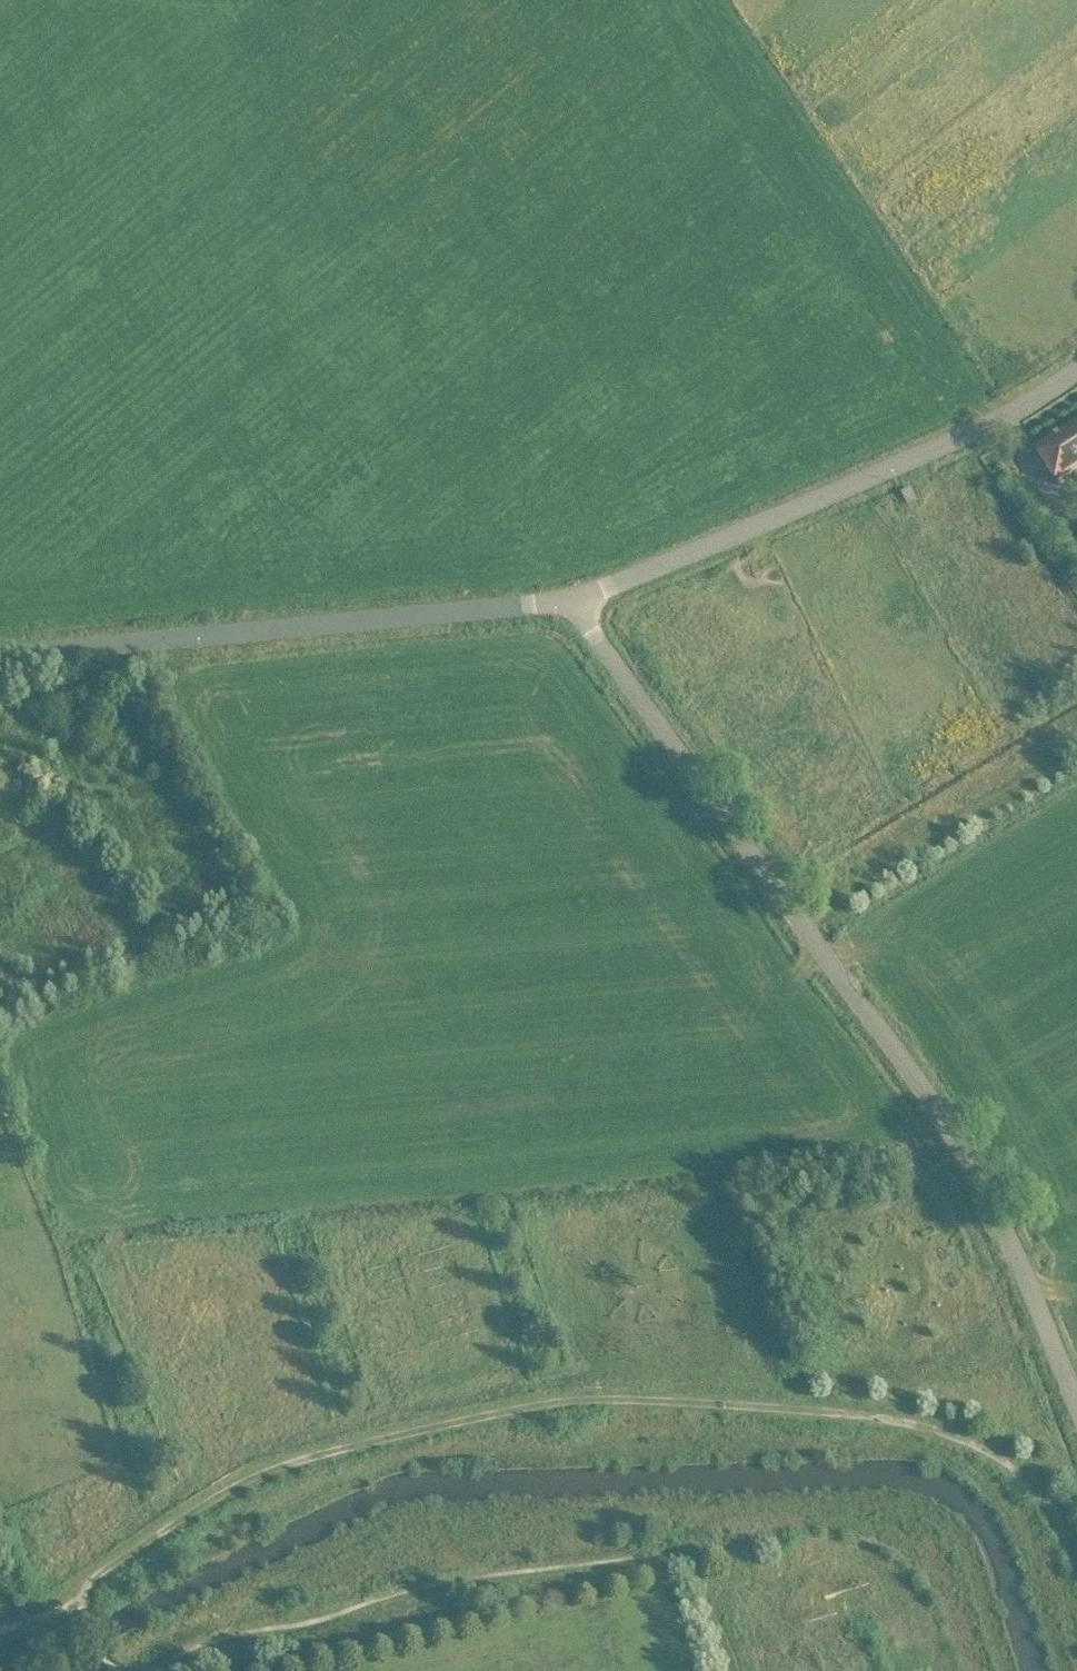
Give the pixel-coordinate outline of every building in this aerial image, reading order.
[(1037,450),(1058,484),(1074,473),(1076,478),(1076,424),(1037,450)] [(909,504),(917,500),(911,488),(904,492),(909,504)]
